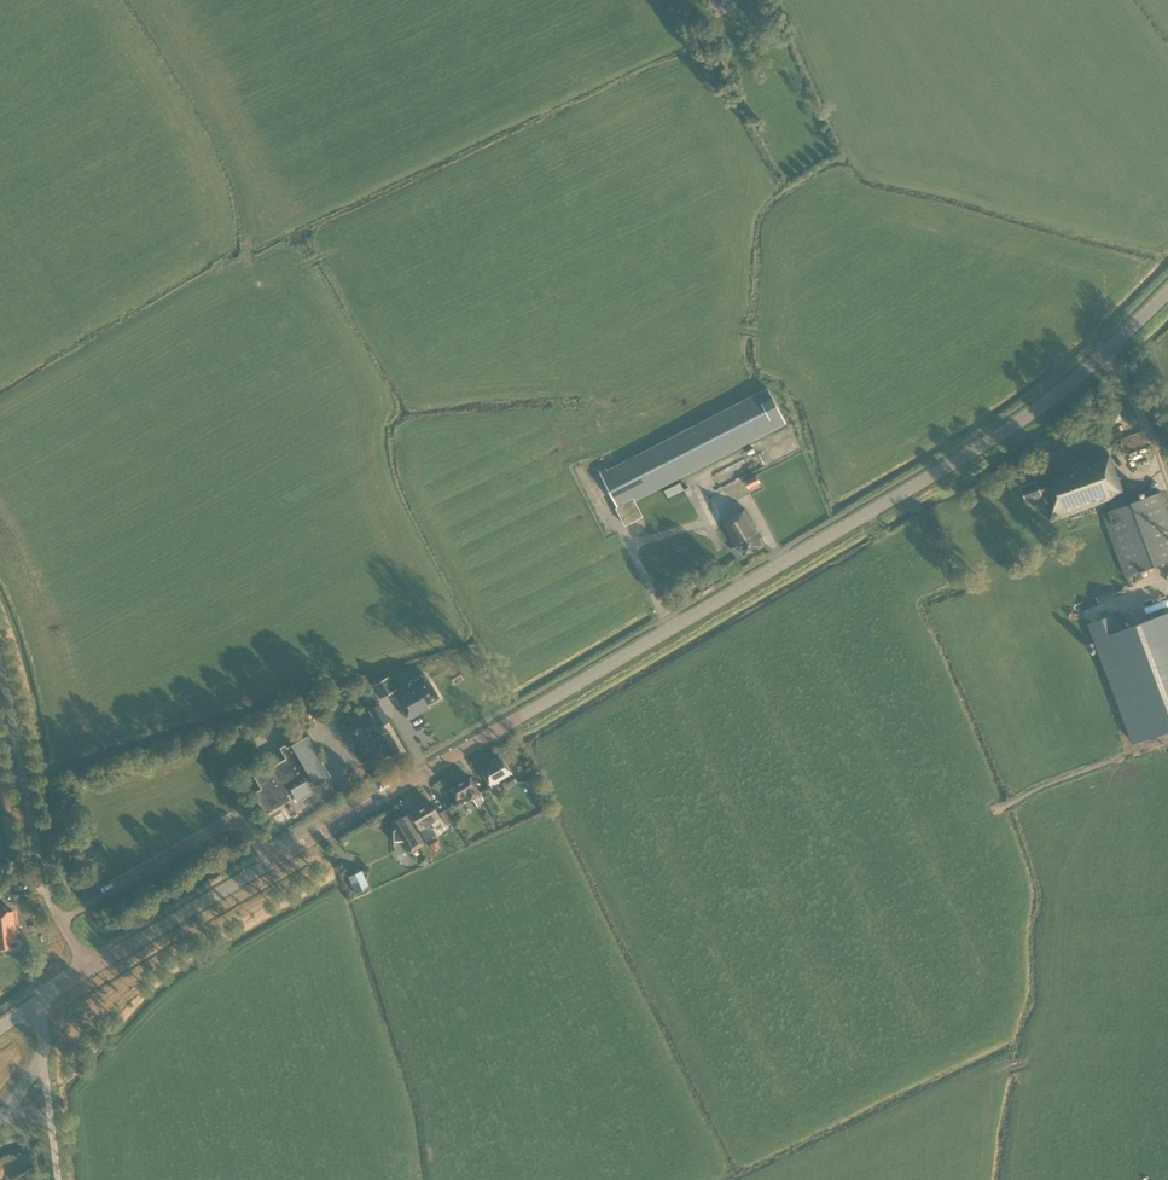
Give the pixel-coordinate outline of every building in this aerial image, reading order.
[(725,60),(719,63),(724,72),(730,69),(725,60)] [(634,500),(785,423),(768,389),(601,474),(618,508),(616,509),(625,525),(642,517),(634,500)] [(1161,492),(1127,505),(1124,496),(1126,496),(1110,451),(1050,472),(1052,477),(1024,487),(1029,501),(1044,496),(1053,521),(1109,501),(1112,510),(1103,513),(1126,577),(1167,562),(1167,511),(1161,492)] [(662,490),(667,498),(682,490),(678,482),(662,490)] [(688,497),(693,494),(689,487),(684,490),(688,497)] [(746,509),(721,524),(735,547),(738,545),(745,556),(763,545),(759,539),(763,537),(746,509)] [(1116,614),(1088,624),(1105,668),(1107,667),(1135,743),(1167,731),(1167,613),(1122,630),(1116,614)] [(394,696),(408,720),(429,708),(427,705),(439,698),(428,680),(428,681),(425,675),(412,682),(413,685),(394,696)] [(396,690),(389,676),(372,685),(380,699),(396,690)] [(286,713),(289,717),(307,706),(305,702),(286,713)] [(369,710),(374,718),(378,716),(383,724),(389,721),(384,712),(379,704),(369,710)] [(366,744),(376,762),(388,755),(388,756),(389,755),(392,756),(393,757),(397,754),(398,750),(388,731),(373,740),(370,733),(363,737),(363,741),(365,745),(366,744)] [(346,738),(351,748),(357,745),(351,735),(346,738)] [(290,790),(291,793),(297,802),(313,793),(306,781),(310,778),(314,786),(330,776),(306,736),(286,748),(284,745),(279,748),(285,759),(254,777),(261,789),(253,794),(262,810),(263,810),(265,814),(289,800),(285,793),(290,790)] [(517,783),(503,759),(483,771),(492,787),(500,782),(505,790),(517,783)] [(524,782),(532,794),(541,789),(534,776),(524,782)] [(451,789),(460,805),(468,800),(469,803),(474,800),(478,807),(492,799),(487,789),(481,793),(472,777),(451,789)] [(411,813),(428,840),(437,834),(430,823),(439,817),(429,801),(411,813)] [(453,821),(446,810),(441,813),(447,824),(453,821)] [(395,841),(405,841),(405,842),(404,843),(409,853),(424,845),(407,815),(405,817),(402,817),(396,820),(395,823),(398,829),(394,831),(394,830),(394,831),(394,842),(395,842),(395,841)] [(433,851),(440,847),(436,841),(430,845),(433,851)] [(349,877),(357,894),(365,891),(357,873),(349,877)] [(0,883),(0,894),(11,893),(10,882),(0,883)] [(11,949),(10,943),(18,942),(14,911),(0,913),(0,950),(11,949)]
